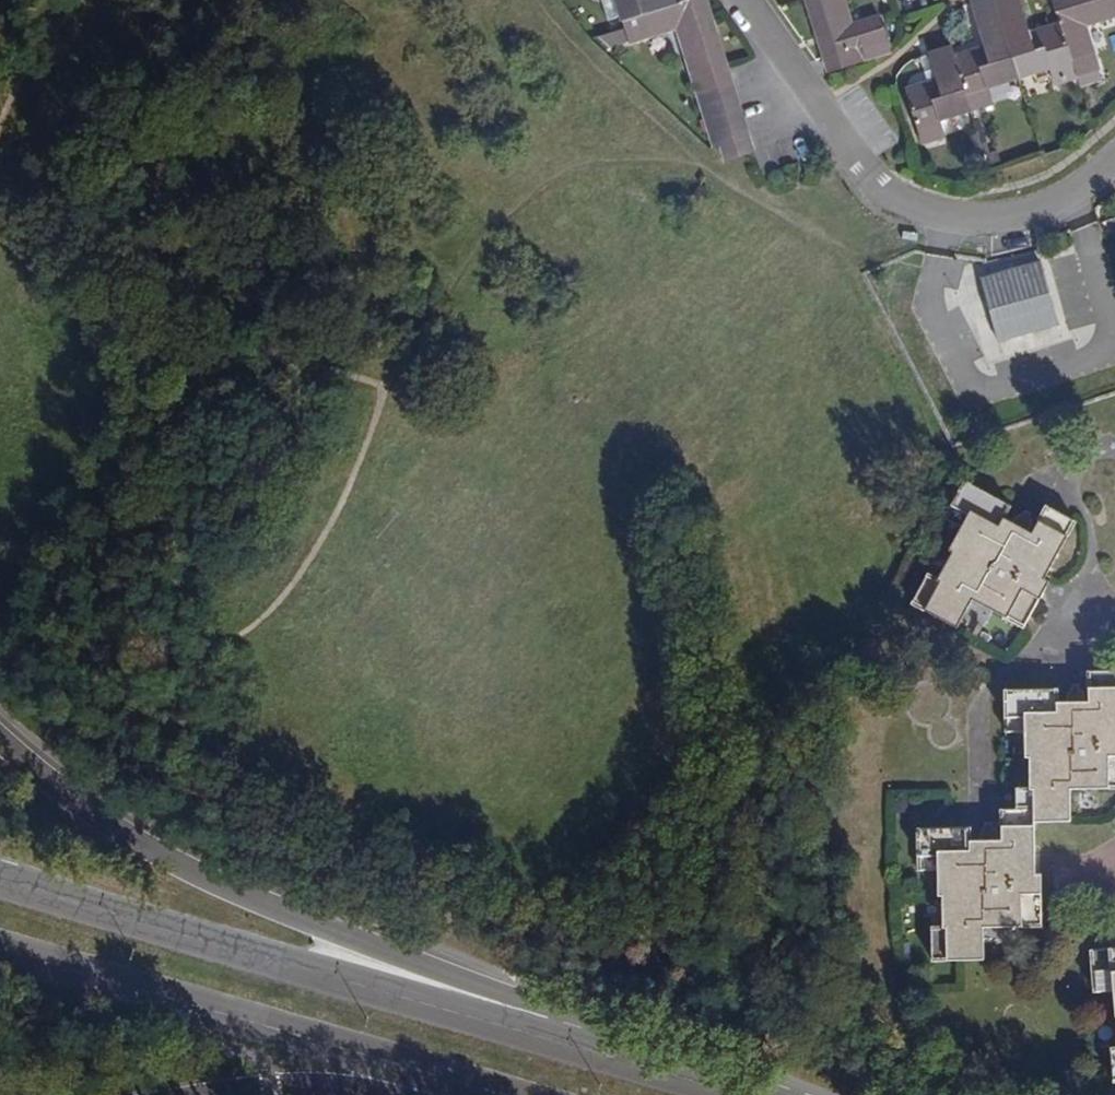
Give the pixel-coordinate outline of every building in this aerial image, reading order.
[(712,132),(717,149),(750,140),(708,0),(602,0),(609,20),(622,16),(626,28),(598,37),(608,47),(679,27),(712,132)] [(828,74),(894,52),(881,14),(852,23),(845,0),(806,0),(828,74)] [(1091,53),(1084,32),(1114,22),(1114,0),(1052,0),(1059,23),(1027,33),(1017,0),(979,0),(971,3),(984,49),(921,59),(929,82),(906,90),(920,141),(944,134),(939,116),(992,100),(987,84),(1045,67),(1050,84),(1075,77),(1070,59),(1091,53)] [(1039,260),(979,280),(999,339),(1005,358),(1065,338),(1039,260)] [(1084,306),(1082,286),(1063,288),(1065,308),(1084,306)] [(1023,627),(1077,520),(1046,503),(1029,530),(1024,527),(1030,506),(1024,502),(1009,519),(1003,515),(1009,505),(966,479),(943,519),(960,529),(948,549),(954,553),(938,579),(929,573),(912,602),(956,627),(973,598),(1023,627)] [(1097,677),(1099,708),(1088,689),(1081,689),(1077,709),(1068,709),(1067,695),(1015,698),(1017,739),(1034,738),(1043,794),(1032,795),(1033,822),(1015,823),(1017,855),(1010,855),(1006,835),(998,836),(994,857),(987,857),(986,843),(935,846),(937,890),(955,889),(956,913),(962,913),(955,977),(1006,974),(1005,941),(1063,938),(1049,830),(1087,828),(1085,796),(1114,794),(1114,676),(1097,677)]
